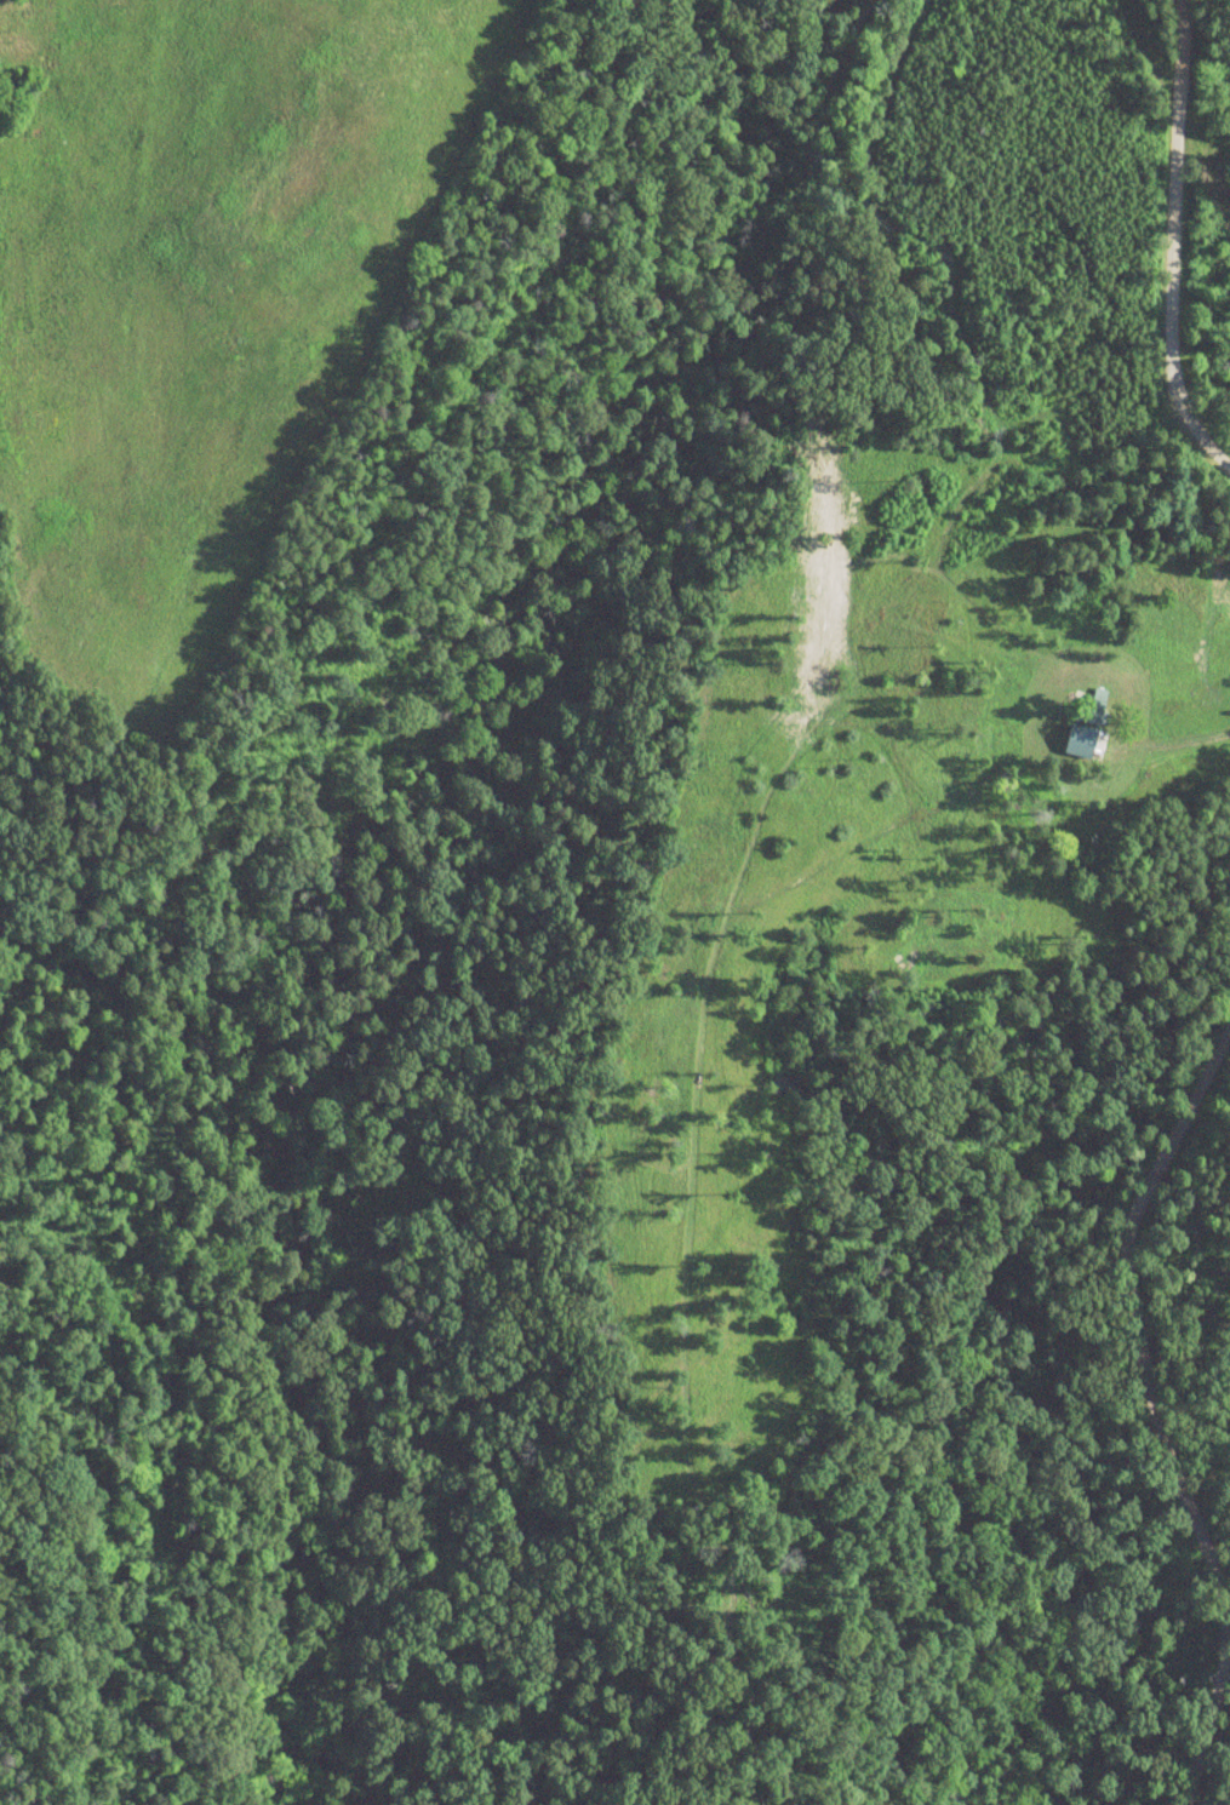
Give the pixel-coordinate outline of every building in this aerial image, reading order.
[(1102,725),(1105,701),(1091,700),(1089,724),(1102,725)]
